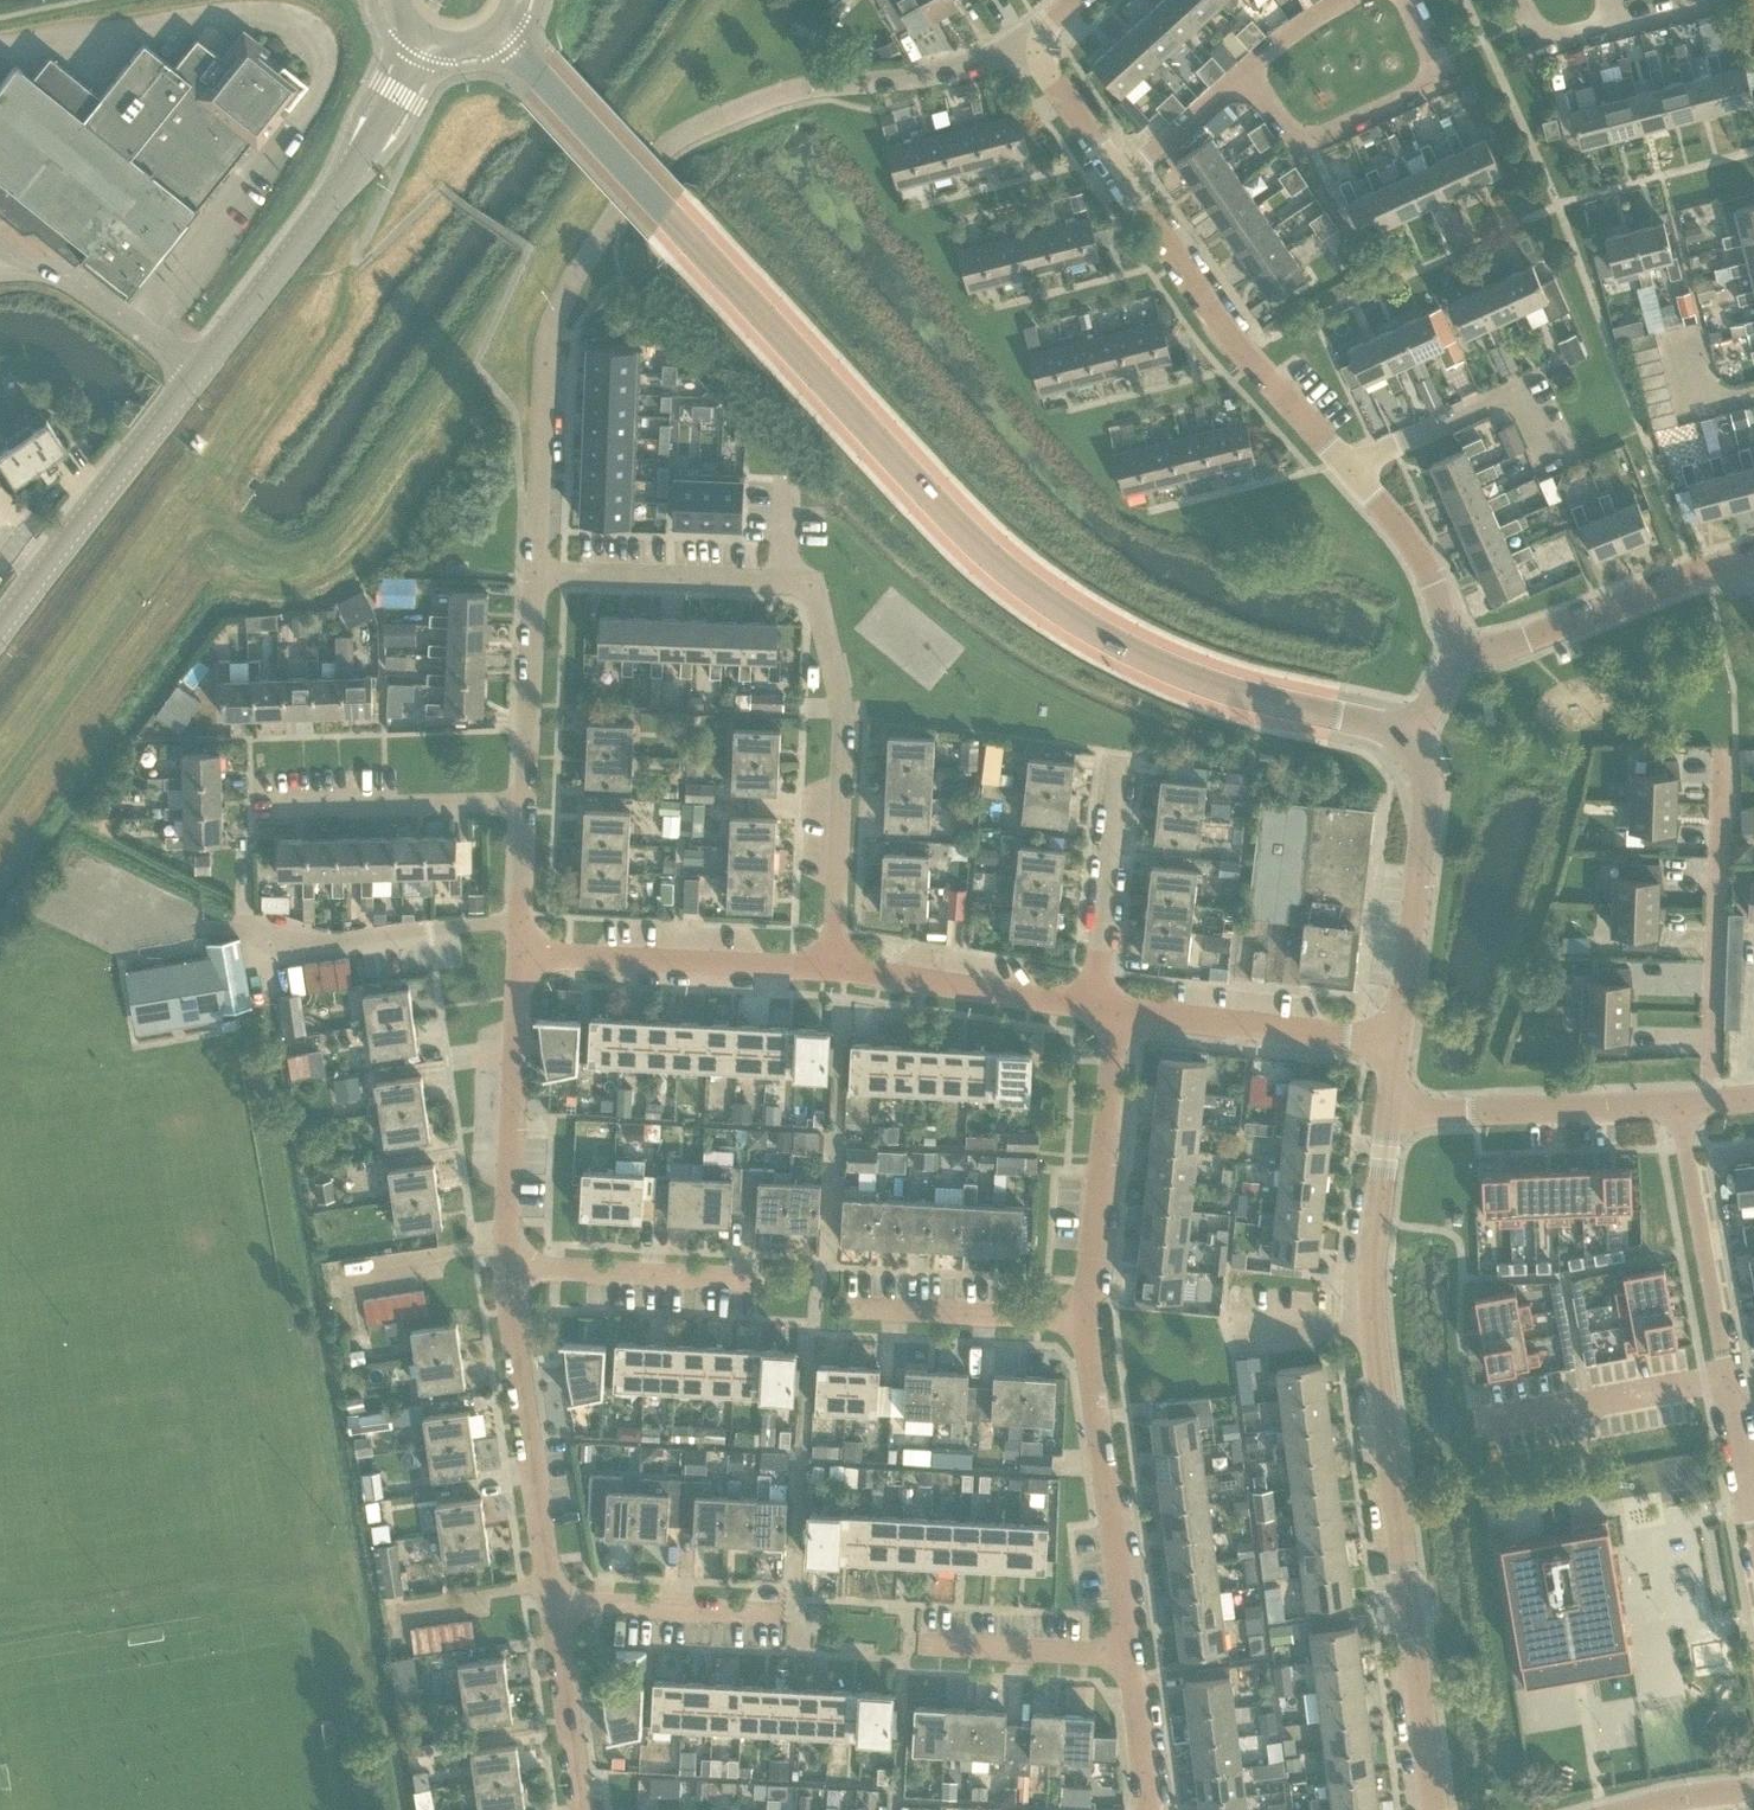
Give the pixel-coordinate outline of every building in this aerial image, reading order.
[(927,0),(879,0),(896,30),(910,22),(914,28),(936,16),(927,0)] [(936,16),(958,4),(956,0),(927,0),(936,16)] [(1185,0),(1161,0),(1154,6),(1182,37),(1202,19),(1185,0)] [(1221,0),(1185,0),(1202,19),(1222,1),(1221,0)] [(1182,37),(1154,6),(1134,24),(1162,56),(1182,37)] [(1244,26),(1258,41),(1266,33),(1253,18),(1244,26)] [(1723,46),(1716,18),(1701,22),(1708,50),(1723,46)] [(1162,56),(1134,24),(1114,43),(1142,74),(1162,56)] [(1250,48),(1258,41),(1244,26),(1236,33),(1250,48)] [(23,226),(37,223),(78,256),(78,257),(125,295),(295,84),(244,43),(228,62),(195,35),(174,62),(144,37),(98,94),(49,55),(33,76),(14,61),(0,79),(0,207),(23,226)] [(899,48),(895,40),(879,48),(883,56),(899,48)] [(1142,74),(1114,43),(1093,61),(1121,93),(1142,74)] [(1581,48),(1567,51),(1569,61),(1583,58),(1581,48)] [(1725,108),(1753,100),(1745,64),(1722,70),(1717,51),(1707,54),(1711,72),(1716,71),(1725,108)] [(1204,62),(1217,77),(1225,69),(1212,55),(1204,62)] [(1678,61),(1683,80),(1687,79),(1696,115),(1725,108),(1716,71),(1711,72),(1693,77),(1689,58),(1678,61)] [(1209,84),(1217,77),(1204,62),(1196,69),(1209,84)] [(1687,79),(1683,80),(1665,84),(1660,65),(1650,68),(1654,87),(1659,86),(1668,122),(1696,115),(1687,79)] [(1602,101),(1611,137),(1639,129),(1630,93),(1626,94),(1608,99),(1603,80),(1600,68),(1589,71),(1593,83),(1597,102),(1602,101)] [(1659,86),(1654,87),(1637,92),(1632,73),(1621,76),(1626,94),(1630,93),(1639,129),(1668,122),(1659,86)] [(1016,87),(1013,78),(997,82),(999,91),(1016,87)] [(1582,144),(1611,137),(1602,101),(1597,102),(1580,106),(1575,87),(1564,90),(1569,110),(1573,109),(1582,144)] [(1164,99),(1178,113),(1186,106),(1173,91),(1164,99)] [(1143,111),(1129,94),(1115,105),(1136,130),(1150,118),(1158,128),(1167,120),(1153,102),(1143,111)] [(983,108),(981,98),(971,100),(974,111),(983,108)] [(1170,121),(1178,113),(1164,99),(1156,106),(1170,121)] [(1238,114),(1228,102),(1205,122),(1215,133),(1238,114)] [(986,121),(996,161),(1029,153),(1019,113),(986,121)] [(1446,134),(1454,151),(1458,150),(1474,183),(1501,171),(1486,137),(1464,147),(1449,113),(1438,117),(1446,134)] [(1547,138),(1561,134),(1556,117),(1542,120),(1547,138)] [(1255,139),(1270,129),(1264,120),(1249,131),(1255,139)] [(964,169),(996,161),(986,121),(954,129),(964,169)] [(931,178),(964,169),(954,129),(921,137),(931,178)] [(1270,129),(1255,139),(1261,149),(1276,138),(1270,129)] [(1192,182),(1227,158),(1211,136),(1176,159),(1192,182)] [(899,186),(931,178),(921,137),(888,145),(899,186)] [(1458,150),(1454,151),(1438,159),(1429,141),(1420,146),(1428,164),(1432,162),(1447,196),(1474,183),(1458,150)] [(1421,208),(1447,196),(1432,162),(1428,164),(1411,171),(1403,154),(1393,158),(1401,176),(1405,174),(1421,208)] [(1208,205),(1242,181),(1227,158),(1192,182),(1208,205)] [(1285,185),(1301,174),(1295,165),(1279,176),(1285,185)] [(1405,174),(1401,176),(1384,184),(1376,166),(1366,171),(1374,188),(1378,187),(1394,220),(1421,208),(1405,174)] [(1301,174),(1285,185),(1291,194),(1307,183),(1301,174)] [(1366,233),(1394,220),(1378,187),(1374,188),(1358,196),(1349,178),(1339,183),(1348,202),(1351,200),(1366,233)] [(1223,227),(1258,203),(1242,181),(1208,205),(1223,227)] [(1239,249),(1273,225),(1258,203),(1223,227),(1239,249)] [(1744,241),(1743,237),(1753,234),(1753,203),(1735,208),(1741,231),(1722,235),(1725,246),(1744,241)] [(1315,229),(1332,218),(1326,209),(1309,221),(1315,229)] [(1057,224),(1067,265),(1100,257),(1090,216),(1057,224)] [(1332,218),(1315,229),(1322,239),(1338,227),(1332,218)] [(1644,264),(1648,263),(1666,259),(1671,278),(1681,275),(1676,255),(1673,256),(1664,221),(1634,228),(1644,264)] [(1698,222),(1683,225),(1686,241),(1701,238),(1698,222)] [(1035,273),(1067,265),(1057,224),(1025,232),(1035,273)] [(1254,272),(1289,248),(1273,225),(1239,249),(1254,272)] [(1653,282),(1648,263),(1644,264),(1634,228),(1605,236),(1615,272),(1637,266),(1642,285),(1653,282)] [(1002,281),(1035,273),(1025,232),(992,240),(1002,281)] [(1744,241),(1748,259),(1715,268),(1718,278),(1732,275),(1751,270),(1750,265),(1753,264),(1753,234),(1743,237),(1744,241)] [(969,289),(1002,281),(992,240),(959,249),(969,289)] [(1305,271),(1289,248),(1254,272),(1270,295),(1305,271)] [(1520,310),(1524,308),(1541,301),(1549,318),(1559,314),(1550,295),(1547,296),(1532,263),(1505,276),(1520,310)] [(1532,326),(1524,308),(1520,310),(1505,276),(1478,288),(1493,322),(1497,320),(1514,313),(1522,331),(1532,326)] [(1716,295),(1713,279),(1696,282),(1699,298),(1716,295)] [(1493,322),(1478,288),(1450,301),(1466,335),(1487,325),(1495,343),(1505,338),(1497,320),(1493,322)] [(1753,300),(1753,288),(1737,293),(1739,303),(1753,300)] [(1696,310),(1690,289),(1677,293),(1682,314),(1696,310)] [(1417,357),(1421,355),(1438,348),(1446,365),(1456,361),(1447,342),(1444,344),(1429,311),(1401,323),(1417,357)] [(1128,327),(1138,368),(1171,359),(1161,319),(1128,327)] [(1744,321),(1747,332),(1753,330),(1753,319),(1744,321)] [(1429,373),(1421,355),(1417,357),(1401,323),(1375,335),(1390,369),(1394,368),(1411,360),(1419,378),(1415,379),(1427,407),(1441,401),(1429,373)] [(1106,376),(1138,368),(1128,327),(1096,335),(1106,376)] [(1629,337),(1633,350),(1658,343),(1655,330),(1629,337)] [(1074,384),(1106,376),(1096,335),(1063,343),(1074,384)] [(1390,369),(1375,335),(1347,348),(1363,382),(1384,372),(1392,390),(1402,385),(1394,368),(1390,369)] [(1518,365),(1506,339),(1491,346),(1502,372),(1518,365)] [(1041,393),(1074,384),(1063,343),(1031,352),(1041,393)] [(1633,350),(1636,363),(1661,356),(1658,343),(1633,350)] [(590,347),(589,368),(640,371),(641,349),(590,347)] [(1636,363),(1640,376),(1665,370),(1661,356),(1636,363)] [(664,362),(664,372),(677,372),(678,363),(664,362)] [(589,368),(588,390),(639,392),(640,371),(589,368)] [(1640,376),(1643,389),(1668,383),(1665,370),(1640,376)] [(664,372),(663,381),(677,381),(677,372),(664,372)] [(1643,389),(1646,402),(1671,396),(1668,383),(1643,389)] [(588,390),(588,412),(639,414),(639,392),(588,390)] [(662,393),(662,407),(671,408),(671,394),(662,393)] [(1646,402),(1650,416),(1675,409),(1671,396),(1646,402)] [(694,402),(694,416),(703,416),(703,402),(694,402)] [(703,402),(703,416),(712,416),(713,402),(703,402)] [(1678,422),(1675,409),(1650,416),(1653,429),(1678,422)] [(588,412),(587,434),(638,436),(639,414),(588,412)] [(13,426),(38,464),(64,448),(65,448),(45,418),(44,418),(45,419),(31,429),(27,423),(21,427),(18,423),(13,426)] [(1212,428),(1222,468),(1255,460),(1245,420),(1212,428)] [(1510,454),(1525,448),(1513,421),(1498,428),(1510,454)] [(661,423),(661,437),(670,437),(670,423),(661,423)] [(38,464),(13,426),(8,430),(11,434),(5,438),(8,443),(0,449),(0,464),(12,483),(14,482),(13,481),(38,464)] [(737,426),(736,440),(746,440),(746,426),(737,426)] [(1190,476),(1222,468),(1212,428),(1180,436),(1190,476)] [(587,434),(586,455),(637,457),(638,436),(587,434)] [(1157,484),(1190,476),(1180,436),(1147,444),(1157,484)] [(1476,472),(1475,471),(1468,454),(1485,446),(1481,436),(1462,444),(1463,448),(1431,462),(1442,487),(1476,472)] [(661,437),(660,451),(669,451),(670,437),(661,437)] [(1124,493),(1157,484),(1147,444),(1114,452),(1124,493)] [(1753,492),(1753,464),(1749,445),(1738,448),(1743,467),(1747,466),(1753,492)] [(1715,474),(1719,473),(1728,509),(1753,503),(1753,492),(1747,466),(1743,467),(1725,471),(1720,453),(1710,455),(1715,474)] [(586,455),(585,477),(636,479),(637,457),(586,455)] [(1719,473),(1715,474),(1697,479),(1692,460),(1681,463),(1686,483),(1690,482),(1699,517),(1728,509),(1719,473)] [(1442,487),(1454,515),(1488,499),(1487,497),(1480,481),(1497,473),(1493,463),(1475,471),(1476,472),(1442,487)] [(660,465),(659,479),(669,479),(669,465),(660,465)] [(677,471),(675,522),(697,522),(699,472),(677,471)] [(699,472),(697,522),(719,523),(721,473),(699,472)] [(721,473),(719,523),(741,524),(743,474),(721,473)] [(1563,498),(1554,476),(1541,481),(1550,503),(1563,498)] [(585,477),(584,498),(635,500),(636,479),(585,477)] [(659,479),(659,492),(668,493),(669,479),(659,479)] [(1500,527),(1499,524),(1492,507),(1509,499),(1519,496),(1514,485),(1487,497),(1488,499),(1454,515),(1466,542),(1500,527)] [(24,508),(0,490),(0,515),(12,524),(24,508)] [(1610,512),(1623,546),(1651,535),(1638,501),(1616,509),(1609,491),(1598,495),(1606,513),(1610,512)] [(584,498),(583,520),(634,522),(635,500),(584,498)] [(658,500),(658,514),(667,514),(668,500),(658,500)] [(1595,557),(1623,546),(1610,512),(1606,513),(1589,520),(1581,502),(1571,506),(1579,526),(1582,524),(1595,557)] [(1466,542),(1479,570),(1513,554),(1511,551),(1504,534),(1529,523),(1525,513),(1499,524),(1500,527),(1466,542)] [(1529,543),(1511,551),(1513,554),(1479,570),(1491,598),(1525,583),(1516,561),(1534,553),(1529,543)] [(452,562),(451,571),(464,572),(464,562),(452,562)] [(417,581),(384,580),(384,604),(416,605),(417,581)] [(430,624),(450,624),(487,626),(488,591),(451,590),(450,613),(430,613),(430,624)] [(337,620),(336,606),(320,607),(321,621),(337,620)] [(261,614),(247,614),(248,628),(262,628),(261,614)] [(378,639),(377,615),(358,616),(359,640),(378,639)] [(629,653),(631,616),(600,615),(599,652),(623,653),(622,672),(633,673),(634,653),(629,653)] [(662,674),(663,654),(658,654),(660,617),(631,616),(629,653),(634,653),(652,654),(651,674),(662,674)] [(658,654),(663,654),(681,655),(680,675),(691,675),(692,656),(688,655),(689,618),(660,617),(658,654)] [(688,655),(692,656),(711,656),(710,676),(721,676),(722,657),(717,656),(719,619),(689,618),(688,655)] [(717,656),(722,657),(740,657),(739,677),(750,677),(751,658),(746,657),(748,620),(719,619),(717,656)] [(746,657),(751,658),(769,658),(769,678),(780,678),(780,657),(777,657),(778,621),(748,620),(746,657)] [(487,626),(450,624),(449,643),(429,642),(429,653),(448,654),(486,655),(487,626)] [(307,656),(308,676),(312,676),(313,713),(343,712),(342,675),(337,675),(319,675),(318,656),(317,643),(307,644),(307,656)] [(406,654),(387,653),(386,666),(406,666),(406,654)] [(486,655),(448,654),(448,672),(428,671),(428,682),(447,683),(484,685),(486,655)] [(337,655),(337,675),(342,675),(343,712),(373,711),(372,674),(348,675),(348,655),(337,655)] [(283,676),(284,714),(313,713),(312,676),(308,676),(289,676),(289,657),(278,657),(279,677),(283,676)] [(255,715),(284,714),(283,676),(279,677),(260,677),(260,658),(249,658),(249,663),(249,678),(254,678),(255,715)] [(249,678),(249,663),(231,664),(230,659),(219,659),(220,680),(224,680),(225,716),(255,715),(254,678),(249,678)] [(177,682),(155,712),(179,730),(201,700),(177,682)] [(483,710),(484,685),(447,683),(446,702),(427,701),(427,712),(447,713),(447,725),(473,726),(474,710),(483,710)] [(751,707),(784,708),(783,693),(751,692),(751,707)] [(587,750),(633,752),(634,722),(589,720),(587,750)] [(733,757),(779,759),(780,729),(735,726),(733,757)] [(889,734),(888,764),(933,766),(935,736),(889,734)] [(978,737),(962,737),(961,766),(977,767),(978,737)] [(1743,749),(1743,769),(1753,768),(1753,748),(1743,749)] [(633,752),(587,750),(586,780),(632,782),(633,752)] [(1274,759),(1275,752),(1258,750),(1257,757),(1274,759)] [(185,782),(222,781),(221,751),(184,752),(185,775),(165,776),(165,787),(185,786),(185,782)] [(704,756),(687,755),(687,773),(704,774),(704,756)] [(1029,756),(1026,786),(1071,791),(1075,761),(1029,756)] [(779,759),(733,757),(732,787),(778,789),(779,759)] [(1631,799),(1675,801),(1677,759),(1647,757),(1646,773),(1632,773),(1631,799)] [(888,764),(886,793),(932,795),(933,766),(888,764)] [(1251,772),(1233,770),(1230,789),(1248,792),(1251,772)] [(1158,806),(1204,811),(1207,782),(1161,777),(1158,806)] [(222,810),(222,781),(185,782),(185,786),(185,805),(166,805),(166,816),(185,816),(185,811),(222,810)] [(715,782),(687,781),(686,799),(715,800),(715,782)] [(1002,783),(984,781),(982,800),(1000,802),(1002,783)] [(1068,821),(1071,791),(1026,786),(1023,816),(1068,821)] [(930,825),(932,795),(886,793),(885,823),(930,825)] [(1315,801),(1315,803),(1261,796),(1247,915),(1304,922),(1359,929),(1374,808),(1315,801)] [(975,798),(962,797),(961,814),(973,815),(975,798)] [(1674,844),(1675,801),(1631,799),(1630,826),(1645,826),(1644,843),(1674,844)] [(705,802),(682,801),(682,832),(704,833),(705,802)] [(1204,811),(1158,806),(1155,836),(1201,841),(1204,811)] [(185,811),(185,816),(186,834),(166,834),(166,845),(187,845),(187,841),(223,840),(222,810),(185,811)] [(584,840),(629,842),(631,812),(585,810),(584,840)] [(679,811),(663,811),(663,825),(678,826),(679,811)] [(730,846),(775,848),(777,818),(731,817),(730,846)] [(908,824),(885,823),(884,838),(907,839),(908,824)] [(1245,828),(1228,826),(1226,842),(1242,844),(1245,828)] [(427,872),(427,835),(397,836),(398,873),(402,873),(421,873),(421,892),(432,892),(432,872),(427,872)] [(457,835),(427,835),(427,872),(432,872),(450,872),(450,891),(461,891),(461,872),(458,872),(457,835)] [(369,874),(368,836),(339,837),(339,874),(344,874),(362,874),(363,907),(374,907),(373,874),(369,874)] [(397,836),(368,836),(369,874),(373,874),(391,873),(392,893),(403,892),(402,873),(398,873),(397,836)] [(339,874),(339,837),(309,838),(310,875),(314,875),(333,874),(333,894),(344,894),(344,874),(339,874)] [(315,894),(314,875),(310,875),(309,838),(279,838),(280,876),(303,875),(304,919),(315,919),(315,894)] [(582,870),(628,872),(629,842),(584,840),(582,870)] [(1736,841),(1736,860),(1753,861),(1753,841),(1736,841)] [(704,846),(687,845),(686,862),(703,862),(704,846)] [(1000,847),(981,845),(979,859),(998,862),(1000,847)] [(1019,845),(1016,875),(1062,880),(1065,850),(1019,845)] [(728,876),(774,878),(775,848),(730,846),(728,876)] [(212,871),(211,852),(197,852),(197,872),(212,871)] [(884,853),(882,883),(928,885),(929,855),(884,853)] [(663,873),(674,874),(674,857),(664,857),(663,873)] [(1239,861),(1222,859),(1220,873),(1238,874),(1239,861)] [(1612,903),(1657,905),(1659,863),(1629,861),(1628,877),(1613,877),(1612,903)] [(1152,866),(1148,896),(1194,900),(1197,871),(1152,866)] [(628,872),(582,870),(581,900),(627,902),(628,872)] [(991,873),(976,871),(974,886),(989,888),(991,873)] [(674,874),(663,873),(662,899),(673,899),(674,874)] [(691,875),(686,875),(684,875),(683,904),(697,905),(698,875),(691,875)] [(1016,875),(1013,905),(1059,910),(1062,880),(1016,875)] [(774,878),(728,876),(727,906),(773,908),(774,878)] [(926,915),(928,885),(882,883),(881,913),(926,915)] [(964,917),(965,888),(951,887),(949,916),(964,917)] [(485,909),(484,891),(469,892),(469,909),(485,909)] [(1191,930),(1194,900),(1148,896),(1145,925),(1191,930)] [(1657,905),(1612,903),(1612,930),(1626,930),(1626,946),(1656,947),(1657,905)] [(1056,940),(1059,910),(1013,905),(1010,934),(1056,940)] [(1739,1026),(1743,913),(1728,912),(1724,1026),(1739,1026)] [(1353,986),(1359,929),(1304,922),(1298,970),(1327,974),(1326,983),(1353,986)] [(1188,960),(1191,930),(1145,925),(1142,955),(1188,960)] [(252,1005),(241,942),(240,937),(209,943),(208,943),(210,955),(127,970),(135,1019),(219,1004),(220,1011),(252,1005)] [(1269,950),(1255,948),(1251,977),(1265,979),(1269,950)] [(334,958),(338,986),(353,984),(349,956),(334,958)] [(319,960),(323,989),(338,986),(334,958),(319,960)] [(304,963),(308,991),(323,989),(319,960),(304,963)] [(308,991),(304,963),(289,965),(293,993),(308,991)] [(1583,1007),(1628,1008),(1629,966),(1599,965),(1598,981),(1584,980),(1583,1007)] [(365,994),(370,1032),(415,1025),(410,988),(365,994)] [(1626,1051),(1628,1008),(1583,1007),(1582,1033),(1597,1034),(1596,1050),(1626,1051)] [(619,1063),(621,1017),(591,1016),(589,1061),(619,1063)] [(539,1019),(543,1047),(579,1049),(581,1020),(539,1017),(539,1019)] [(648,1064),(651,1019),(621,1017),(619,1063),(648,1064)] [(678,1066),(680,1020),(651,1019),(648,1064),(678,1066)] [(708,1068),(710,1022),(680,1020),(678,1066),(708,1068)] [(737,1069),(740,1024),(710,1022),(708,1068),(737,1069)] [(767,1071),(769,1025),(740,1024),(737,1069),(767,1071)] [(370,1032),(375,1068),(420,1062),(415,1025),(370,1032)] [(796,1072),(799,1027),(769,1025),(767,1071),(796,1072)] [(829,1028),(799,1027),(796,1072),(827,1074),(829,1028)] [(880,1088),(882,1043),(852,1041),(850,1087),(880,1088)] [(910,1090),(912,1044),(882,1043),(880,1088),(910,1090)] [(939,1092),(942,1046),(912,1044),(910,1090),(939,1092)] [(969,1093),(971,1048),(942,1046),(939,1092),(969,1093)] [(543,1047),(549,1076),(578,1069),(579,1049),(543,1047)] [(998,1095),(1001,1049),(971,1048),(969,1093),(998,1095)] [(1031,1051),(1001,1049),(998,1095),(1029,1096),(1031,1051)] [(1161,1055),(1158,1086),(1203,1091),(1207,1060),(1161,1055)] [(1225,1084),(1242,1085),(1244,1059),(1220,1057),(1219,1066),(1226,1067),(1225,1084)] [(375,1068),(380,1105),(426,1099),(420,1062),(375,1068)] [(362,1096),(359,1073),(334,1077),(337,1099),(362,1096)] [(1266,1103),(1268,1074),(1252,1073),(1250,1102),(1266,1103)] [(1290,1076),(1287,1106),(1332,1111),(1335,1081),(1290,1076)] [(1203,1091),(1158,1086),(1155,1115),(1200,1120),(1203,1091)] [(618,1087),(617,1111),(631,1112),(633,1087),(618,1087)] [(612,1108),(613,1094),(590,1093),(589,1107),(612,1108)] [(426,1099),(380,1105),(385,1142),(431,1136),(426,1099)] [(734,1099),(733,1119),(752,1120),(753,1100),(734,1099)] [(647,1102),(646,1114),(658,1115),(659,1102),(647,1102)] [(782,1102),(767,1102),(766,1121),(782,1121),(782,1102)] [(1332,1111),(1287,1106),(1284,1136),(1329,1140),(1332,1111)] [(1200,1120),(1155,1115),(1152,1145),(1197,1149),(1200,1120)] [(615,1124),(586,1122),(585,1137),(614,1139),(615,1124)] [(629,1124),(628,1138),(645,1139),(646,1124),(629,1124)] [(792,1129),(777,1128),(776,1148),(791,1149),(792,1129)] [(819,1130),(795,1129),(794,1152),(818,1153),(819,1130)] [(926,1141),(934,1141),(935,1130),(927,1129),(926,1141)] [(1026,1147),(1027,1132),(999,1130),(998,1145),(1026,1147)] [(1329,1140),(1284,1136),(1281,1165),(1326,1170),(1329,1140)] [(1197,1149),(1152,1145),(1148,1174),(1194,1179),(1197,1149)] [(952,1164),(963,1165),(964,1152),(952,1152),(952,1164)] [(1025,1172),(1026,1155),(998,1154),(997,1171),(1025,1172)] [(744,1209),(747,1165),(733,1165),(733,1162),(703,1160),(702,1175),(699,1221),(730,1223),(731,1208),(744,1209)] [(1736,1163),(1739,1200),(1753,1198),(1753,1161),(1736,1163)] [(747,1165),(744,1209),(757,1210),(757,1224),(788,1226),(790,1180),(773,1179),(774,1167),(747,1165)] [(1326,1170),(1281,1165),(1278,1194),(1323,1199),(1326,1170)] [(394,1201),(439,1195),(435,1166),(389,1172),(394,1201)] [(1234,1167),(1223,1166),(1221,1182),(1233,1183),(1234,1167)] [(583,1170),(581,1215),(611,1216),(614,1172),(583,1170)] [(614,1172),(611,1216),(642,1218),(645,1173),(614,1172)] [(1607,1172),(1583,1173),(1584,1212),(1599,1211),(1599,1222),(1608,1222),(1607,1172)] [(1631,1172),(1607,1172),(1608,1222),(1618,1221),(1618,1211),(1632,1210),(1631,1172)] [(670,1219),(672,1173),(671,1173),(671,1174),(657,1173),(656,1204),(669,1205),(668,1219),(670,1219)] [(672,1173),(670,1219),(699,1221),(702,1175),(672,1173)] [(1583,1173),(1558,1174),(1560,1223),(1570,1223),(1569,1212),(1584,1212),(1583,1173)] [(1194,1179),(1148,1174),(1145,1203),(1191,1208),(1194,1179)] [(1558,1174),(1534,1175),(1536,1213),(1550,1213),(1551,1224),(1560,1223),(1558,1174)] [(1534,1175),(1510,1176),(1512,1225),(1521,1225),(1521,1214),(1536,1213),(1534,1175)] [(1510,1176),(1486,1177),(1487,1215),(1502,1215),(1502,1226),(1512,1225),(1510,1176)] [(336,1197),(332,1178),(316,1181),(320,1201),(336,1197)] [(821,1182),(790,1180),(788,1226),(818,1227),(821,1182)] [(961,1247),(990,1249),(992,1203),(977,1202),(978,1180),(965,1180),(964,1202),(963,1202),(961,1247)] [(992,1203),(990,1249),(1021,1250),(1023,1205),(1006,1204),(1007,1186),(994,1186),(993,1203),(992,1203)] [(1248,1191),(1240,1190),(1238,1207),(1247,1207),(1248,1191)] [(1323,1199),(1278,1194),(1276,1211),(1260,1209),(1259,1221),(1275,1223),(1275,1224),(1320,1229),(1323,1199)] [(443,1225),(439,1195),(394,1201),(398,1231),(399,1231),(401,1246),(431,1241),(429,1227),(443,1225)] [(842,1241),(872,1242),(874,1197),(844,1195),(842,1241)] [(872,1242),(901,1244),(904,1198),(874,1197),(872,1242)] [(901,1244),(931,1246),(933,1200),(904,1198),(901,1244)] [(931,1246),(961,1247),(963,1202),(933,1200),(931,1246)] [(1191,1208),(1145,1203),(1142,1233),(1188,1238),(1191,1208)] [(1320,1229),(1275,1224),(1271,1254),(1317,1259),(1320,1229)] [(1753,1240),(1753,1224),(1742,1226),(1745,1242),(1753,1240)] [(1188,1238),(1142,1233),(1139,1262),(1185,1267),(1188,1238)] [(1609,1249),(1611,1260),(1625,1257),(1623,1246),(1609,1249)] [(1596,1262),(1611,1260),(1609,1249),(1594,1252),(1596,1262)] [(1571,1267),(1585,1265),(1583,1254),(1569,1256),(1571,1267)] [(1211,1270),(1222,1271),(1223,1259),(1212,1258),(1211,1270)] [(1551,1259),(1537,1259),(1537,1270),(1551,1270),(1551,1259)] [(1497,1261),(1498,1272),(1512,1271),(1512,1260),(1497,1261)] [(1526,1271),(1526,1260),(1512,1260),(1512,1271),(1526,1271)] [(1185,1267),(1139,1262),(1136,1293),(1181,1297),(1185,1267)] [(1659,1291),(1655,1267),(1617,1274),(1620,1288),(1609,1290),(1611,1299),(1659,1291)] [(413,1290),(417,1315),(429,1313),(425,1288),(413,1290)] [(400,1292),(405,1317),(417,1315),(413,1290),(400,1292)] [(1514,1290),(1477,1296),(1481,1320),(1529,1311),(1528,1302),(1517,1304),(1514,1290)] [(1659,1291),(1611,1299),(1612,1309),(1623,1307),(1626,1321),(1663,1315),(1659,1291)] [(388,1294),(392,1319),(405,1317),(400,1292),(388,1294)] [(1555,1308),(1566,1306),(1563,1292),(1553,1294),(1555,1308)] [(1575,1308),(1586,1306),(1583,1293),(1573,1295),(1575,1308)] [(376,1296),(380,1321),(392,1319),(388,1294),(376,1296)] [(380,1321),(376,1296),(364,1299),(368,1323),(380,1321)] [(1566,1306),(1555,1308),(1558,1322),(1568,1320),(1566,1306)] [(1588,1320),(1586,1306),(1575,1308),(1578,1322),(1588,1320)] [(1529,1311),(1481,1320),(1485,1344),(1523,1337),(1520,1323),(1531,1321),(1529,1311)] [(1668,1338),(1663,1315),(1626,1321),(1628,1336),(1617,1338),(1619,1347),(1668,1338)] [(412,1328),(416,1357),(461,1351),(457,1322),(412,1328)] [(1536,1350),(1525,1352),(1523,1337),(1485,1344),(1489,1368),(1538,1359),(1536,1350)] [(614,1386),(644,1388),(647,1342),(616,1340),(614,1386)] [(568,1371),(605,1373),(606,1344),(565,1342),(564,1343),(568,1371)] [(644,1388),(674,1389),(676,1343),(647,1342),(644,1388)] [(674,1389),(704,1391),(706,1345),(676,1343),(674,1389)] [(704,1391),(733,1392),(735,1346),(706,1345),(704,1391)] [(733,1392),(763,1394),(765,1348),(735,1346),(733,1392)] [(1583,1348),(1585,1362),(1596,1360),(1593,1346),(1583,1348)] [(367,1361),(365,1347),(350,1349),(352,1363),(367,1361)] [(765,1348),(763,1394),(793,1395),(795,1350),(765,1348)] [(1576,1364),(1574,1350),(1563,1352),(1566,1366),(1576,1364)] [(461,1351),(416,1357),(420,1387),(465,1381),(461,1351)] [(1281,1398),(1327,1392),(1323,1362),(1277,1367),(1281,1398)] [(879,1366),(818,1363),(816,1409),(877,1412),(891,1412),(893,1382),(879,1381),(879,1366)] [(935,1415),(937,1369),(906,1368),(904,1413),(935,1415)] [(979,1417),(979,1410),(980,1398),(981,1384),(967,1383),(968,1371),(937,1369),(935,1415),(953,1416),(952,1434),(964,1435),(965,1416),(979,1417)] [(1254,1370),(1238,1372),(1242,1404),(1258,1402),(1254,1370)] [(604,1394),(605,1373),(568,1371),(574,1400),(604,1394)] [(993,1399),(980,1398),(979,1410),(992,1410),(992,1418),(1010,1419),(1009,1437),(1022,1437),(1023,1419),(1054,1421),(1056,1375),(994,1372),(993,1399)] [(1285,1427),(1330,1421),(1327,1392),(1281,1398),(1285,1427)] [(1156,1447),(1201,1442),(1199,1425),(1208,1424),(1205,1396),(1167,1401),(1169,1415),(1152,1417),(1156,1447)] [(381,1418),(361,1410),(355,1426),(375,1434),(381,1418)] [(428,1447),(474,1440),(469,1410),(424,1416),(428,1447)] [(644,1417),(613,1415),(612,1433),(642,1435),(644,1417)] [(591,1422),(576,1421),(576,1434),(591,1435),(591,1422)] [(701,1423),(674,1421),(673,1438),(700,1439),(701,1423)] [(1289,1456),(1334,1451),(1330,1421),(1285,1427),(1287,1441),(1273,1443),(1275,1457),(1289,1455),(1289,1456)] [(726,1426),(706,1424),(705,1439),(725,1441),(726,1426)] [(791,1429),(781,1428),(780,1444),(791,1444),(791,1429)] [(478,1470),(474,1440),(428,1447),(433,1477),(478,1470)] [(590,1441),(579,1440),(578,1460),(589,1461),(590,1441)] [(1156,1447),(1159,1477),(1205,1471),(1201,1442),(1156,1447)] [(843,1445),(814,1443),(814,1454),(843,1455),(843,1445)] [(758,1451),(745,1451),(744,1467),(757,1468),(758,1451)] [(1050,1470),(1051,1452),(1021,1451),(1020,1468),(1050,1470)] [(1292,1486),(1338,1480),(1334,1451),(1289,1456),(1292,1486)] [(825,1464),(814,1463),(813,1479),(824,1479),(825,1464)] [(904,1468),(889,1467),(888,1481),(903,1482),(904,1468)] [(1205,1471),(1159,1477),(1163,1506),(1208,1501),(1206,1485),(1240,1481),(1239,1467),(1205,1471)] [(933,1469),(920,1468),(919,1482),(933,1483),(933,1469)] [(975,1472),(963,1472),(962,1487),(974,1488),(975,1472)] [(991,1473),(980,1472),(979,1488),(990,1489),(991,1473)] [(636,1535),(639,1475),(636,1475),(635,1490),(622,1489),(622,1475),(590,1473),(588,1514),(607,1515),(606,1534),(636,1535)] [(1049,1475),(1029,1474),(1028,1489),(1048,1490),(1049,1475)] [(668,1523),(681,1524),(684,1478),(668,1477),(667,1491),(648,1490),(649,1476),(639,1475),(636,1535),(667,1537),(668,1523)] [(754,1542),(757,1496),(741,1495),(742,1478),(729,1477),(728,1494),(727,1494),(725,1540),(754,1542)] [(694,1538),(725,1540),(727,1494),(711,1494),(712,1479),(684,1478),(681,1524),(695,1524),(694,1538)] [(1342,1509),(1338,1480),(1292,1486),(1296,1515),(1342,1509)] [(1275,1515),(1272,1487),(1253,1490),(1256,1518),(1275,1515)] [(441,1533),(486,1527),(482,1496),(436,1503),(441,1533)] [(787,1498),(757,1496),(754,1542),(785,1543),(787,1498)] [(1250,1513),(1249,1498),(1237,1499),(1238,1514),(1250,1513)] [(1167,1536),(1212,1530),(1208,1501),(1163,1506),(1167,1536)] [(1345,1538),(1342,1509),(1296,1515),(1300,1544),(1345,1538)] [(838,1558),(840,1513),(810,1511),(808,1557),(838,1558)] [(867,1560),(870,1514),(840,1513),(838,1558),(867,1560)] [(897,1561),(899,1516),(870,1514),(867,1560),(897,1561)] [(927,1563),(929,1517),(899,1516),(897,1561),(927,1563)] [(1570,1678),(1633,1668),(1607,1516),(1571,1522),(1572,1531),(1501,1543),(1525,1686),(1570,1678)] [(956,1564),(959,1519),(929,1517),(927,1563),(956,1564)] [(1279,1545),(1275,1517),(1257,1519),(1261,1547),(1279,1545)] [(986,1566),(988,1520),(959,1519),(956,1564),(986,1566)] [(1015,1568),(1018,1522),(988,1520),(986,1566),(1015,1568)] [(1048,1523),(1018,1522),(1015,1568),(1046,1569),(1048,1523)] [(490,1557),(486,1527),(441,1533),(445,1564),(490,1557)] [(1170,1565),(1216,1559),(1212,1530),(1167,1536),(1170,1565)] [(1255,1554),(1253,1538),(1238,1540),(1241,1556),(1255,1554)] [(1349,1568),(1345,1538),(1300,1544),(1304,1573),(1349,1568)] [(405,1591),(397,1541),(380,1544),(388,1594),(405,1591)] [(1220,1588),(1216,1559),(1170,1565),(1174,1594),(1220,1588)] [(1288,1574),(1287,1562),(1262,1565),(1263,1577),(1288,1574)] [(1353,1598),(1349,1568),(1304,1573),(1307,1604),(1353,1598)] [(1223,1618),(1220,1588),(1174,1594),(1178,1624),(1223,1618)] [(1263,1612),(1262,1600),(1245,1602),(1247,1614),(1263,1612)] [(1285,1617),(1284,1602),(1269,1604),(1270,1618),(1285,1617)] [(460,1620),(464,1645),(476,1643),(472,1618),(460,1620)] [(1227,1648),(1223,1618),(1178,1624),(1181,1654),(1227,1648)] [(448,1622),(451,1646),(464,1645),(460,1620),(448,1622)] [(436,1623),(439,1648),(451,1646),(448,1622),(436,1623)] [(423,1625),(427,1650),(439,1648),(436,1623),(423,1625)] [(1311,1630),(1315,1661),(1360,1655),(1356,1624),(1311,1630)] [(411,1627),(415,1651),(427,1650),(423,1625),(411,1627)] [(1315,1661),(1318,1690),(1364,1684),(1360,1655),(1315,1661)] [(459,1663),(463,1692),(509,1686),(505,1656),(459,1663)] [(1185,1680),(1189,1710),(1234,1704),(1230,1674),(1185,1680)] [(682,1726),(685,1680),(654,1679),(652,1724),(682,1726)] [(606,1710),(643,1712),(644,1683),(602,1680),(602,1682),(606,1710)] [(712,1728),(714,1682),(685,1680),(682,1726),(712,1728)] [(741,1729),(744,1683),(714,1682),(712,1728),(741,1729)] [(771,1731),(773,1685),(744,1683),(741,1729),(771,1731)] [(1364,1684),(1318,1690),(1322,1719),(1367,1713),(1364,1684)] [(801,1732),(803,1686),(773,1685),(771,1731),(801,1732)] [(509,1686),(463,1692),(468,1722),(513,1715),(509,1686)] [(830,1734),(833,1688),(803,1686),(801,1732),(830,1734)] [(860,1735),(862,1690),(833,1688),(830,1734),(860,1735)] [(892,1691),(862,1690),(860,1735),(890,1737),(892,1691)] [(1189,1710),(1192,1739),(1238,1734),(1234,1704),(1189,1710)] [(913,1750),(943,1752),(946,1706),(915,1705),(913,1750)] [(973,1767),(974,1754),(976,1708),(946,1706),(943,1752),(962,1753),(961,1767),(973,1767)] [(1016,1772),(1018,1724),(1005,1723),(1006,1709),(976,1708),(974,1754),(993,1755),(992,1770),(1016,1772)] [(642,1733),(643,1712),(606,1710),(612,1739),(642,1733)] [(1061,1758),(1063,1712),(1032,1711),(1032,1725),(1018,1724),(1016,1772),(1029,1772),(1030,1756),(1048,1757),(1047,1772),(1060,1773),(1060,1758),(1061,1758)] [(1092,1760),(1092,1754),(1093,1732),(1094,1714),(1063,1712),(1061,1758),(1092,1760)] [(1322,1719),(1326,1749),(1371,1743),(1367,1713),(1322,1719)] [(1277,1729),(1275,1714),(1260,1716),(1262,1731),(1277,1729)] [(1093,1732),(1092,1754),(1115,1756),(1116,1734),(1093,1732)] [(1192,1739),(1196,1769),(1241,1763),(1238,1734),(1192,1739)] [(1286,1757),(1284,1741),(1264,1743),(1267,1760),(1286,1757)] [(1326,1749),(1329,1778),(1375,1772),(1371,1743),(1326,1749)] [(476,1781),(522,1774),(517,1745),(472,1751),(476,1781)] [(722,1757),(712,1757),(711,1772),(721,1773),(722,1757)] [(739,1758),(729,1757),(728,1773),(738,1773),(739,1758)] [(791,1758),(772,1757),(771,1776),(790,1777),(791,1758)] [(703,1760),(683,1759),(682,1772),(702,1773),(703,1760)] [(1241,1763),(1196,1769),(1200,1798),(1245,1792),(1241,1763)] [(889,1766),(879,1765),(878,1781),(888,1781),(889,1766)] [(426,1772),(414,1773),(416,1786),(427,1784),(426,1772)] [(1329,1778),(1333,1807),(1379,1801),(1375,1772),(1329,1778)] [(522,1774),(476,1781),(480,1809),(481,1809),(526,1804),(522,1774)] [(709,1779),(696,1779),(695,1796),(708,1796),(709,1779)] [(757,1783),(743,1782),(741,1799),(755,1800),(757,1783)] [(942,1784),(941,1795),(958,1796),(959,1785),(942,1784)] [(1091,1802),(1092,1785),(1062,1784),(1061,1800),(1091,1802)] [(988,1787),(972,1787),(971,1798),(988,1798),(988,1787)] [(800,1792),(799,1809),(810,1809),(811,1793),(800,1792)] [(1200,1798),(1201,1809),(1247,1809),(1245,1792),(1200,1798)] [(781,1797),(768,1796),(767,1809),(780,1809),(781,1797)] [(1287,1800),(1268,1803),(1269,1809),(1289,1809),(1287,1800)] [(1333,1807),(1334,1809),(1380,1809),(1379,1801),(1333,1807)]
